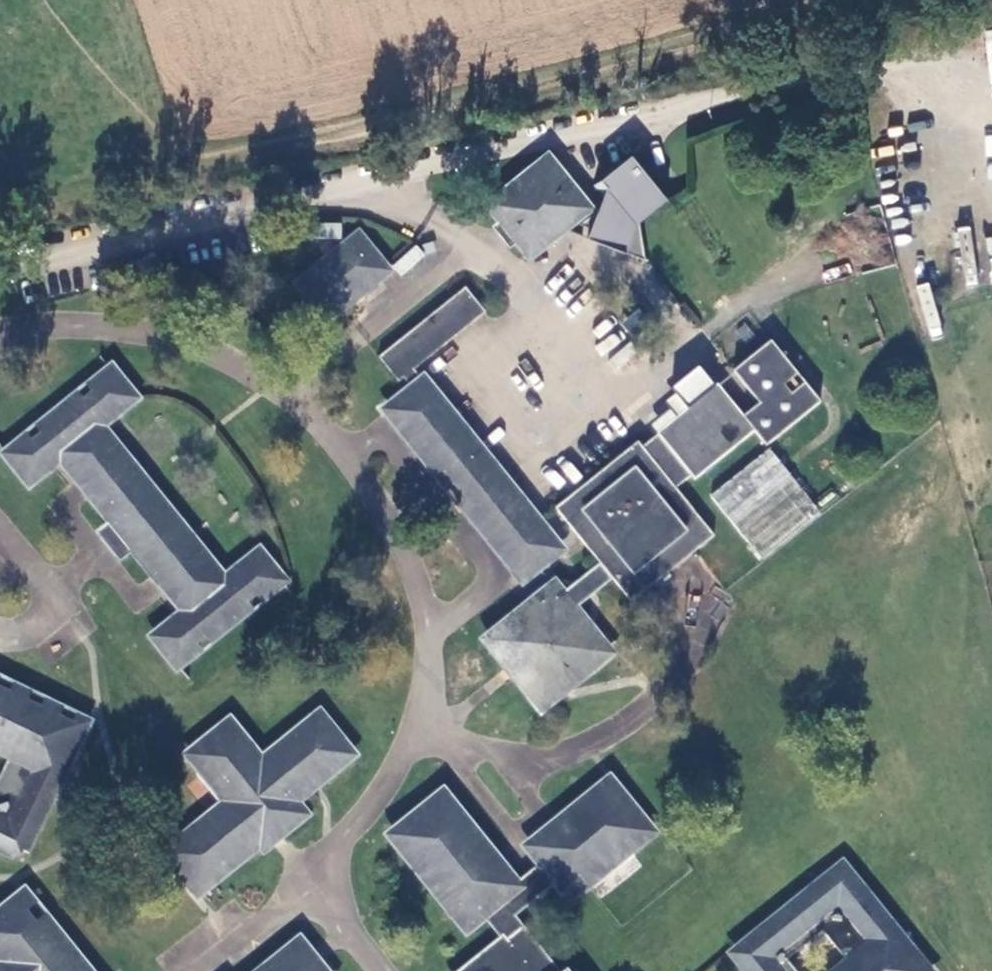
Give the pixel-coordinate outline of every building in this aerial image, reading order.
[(598,208),(579,223),(591,228),(587,237),(626,251),(627,248),(633,250),(633,255),(645,259),(645,258),(639,220),(667,198),(632,154),(592,185),(602,198),(598,208)] [(548,157),(521,179),(525,184),(549,166),(579,203),(553,224),(558,229),(587,206),(548,157)] [(540,235),(544,240),(558,229),(553,224),(579,203),(549,166),(525,184),(521,179),(505,191),(510,197),(495,209),(505,222),(501,225),(510,237),(515,234),(525,247),(540,235)] [(510,197),(505,191),(491,203),(495,209),(510,197)] [(540,235),(525,247),(530,252),(544,240),(540,235)] [(358,239),(300,285),(327,319),(353,298),(350,295),(369,280),(371,283),(384,272),(358,239)] [(465,290),(380,358),(398,382),(403,378),(414,369),(484,313),(465,290)] [(554,587),(486,641),(504,662),(508,659),(519,673),(515,676),(541,708),(608,653),(572,609),(610,577),(631,602),(652,585),(646,578),(686,546),(692,552),(713,535),(675,488),(690,476),(694,480),(754,433),(766,446),(819,403),(804,384),(791,394),(784,385),(797,374),(770,342),(733,372),(758,403),(742,415),(717,385),(686,409),(689,413),(679,421),(676,417),(656,433),(657,435),(662,441),(647,454),(642,447),(638,442),(556,508),(602,566),(564,598),(554,587)] [(414,369),(403,378),(413,391),(424,382),(414,369)] [(29,437),(7,456),(28,483),(51,466),(49,463),(58,456),(188,615),(179,623),(177,620),(155,638),(177,664),(199,647),(197,644),(205,637),(208,640),(249,608),(247,605),(256,597),(260,600),(282,582),(260,554),(236,572),(238,574),(226,585),(98,425),(109,415),(112,417),(134,399),(111,371),(88,389),(91,392),(81,399),(79,397),(37,430),(40,433),(31,441),(29,437)] [(537,524),(424,382),(413,391),(387,411),(522,579),(558,550),(537,524)] [(686,409),(676,417),(679,421),(689,413),(686,409)] [(642,447),(647,454),(662,441),(657,435),(642,447)] [(710,495),(760,560),(818,514),(768,450),(710,495)] [(10,862),(13,855),(18,858),(21,853),(27,856),(36,838),(30,835),(36,821),(43,824),(52,806),(47,804),(85,726),(74,721),(72,725),(59,719),(61,714),(43,706),(41,710),(27,703),(29,699),(11,690),(9,694),(0,689),(0,759),(7,762),(0,775),(0,856),(10,862)] [(350,757),(318,717),(261,763),(230,725),(190,756),(227,803),(203,822),(207,825),(197,833),(194,830),(177,845),(180,848),(167,858),(178,871),(180,871),(181,872),(180,874),(183,874),(185,875),(183,877),(194,890),(205,880),(208,883),(226,869),(223,866),(234,859),(236,861),(259,842),(253,835),(350,757)] [(392,836),(452,913),(456,909),(471,926),(485,914),(507,939),(468,970),(554,970),(509,915),(553,880),(566,894),(583,881),(587,884),(652,832),(609,781),(559,822),(555,818),(544,827),(548,831),(528,847),(543,867),(518,886),(442,795),(392,836)] [(882,914),(887,910),(874,895),(870,899),(860,887),(865,883),(853,868),(847,872),(844,868),(839,871),(835,866),(819,878),(823,882),(811,892),(808,888),(792,900),(796,904),(784,914),(780,909),(765,922),(768,926),(757,936),(753,931),(738,944),(742,949),(738,953),(741,957),(736,961),(743,970),(928,970),(882,914)] [(43,919),(36,923),(17,901),(0,915),(0,960),(2,963),(0,965),(0,970),(86,970),(43,919)] [(316,965),(314,966),(311,962),(312,960),(299,944),(266,970),(321,970),(316,965)]
